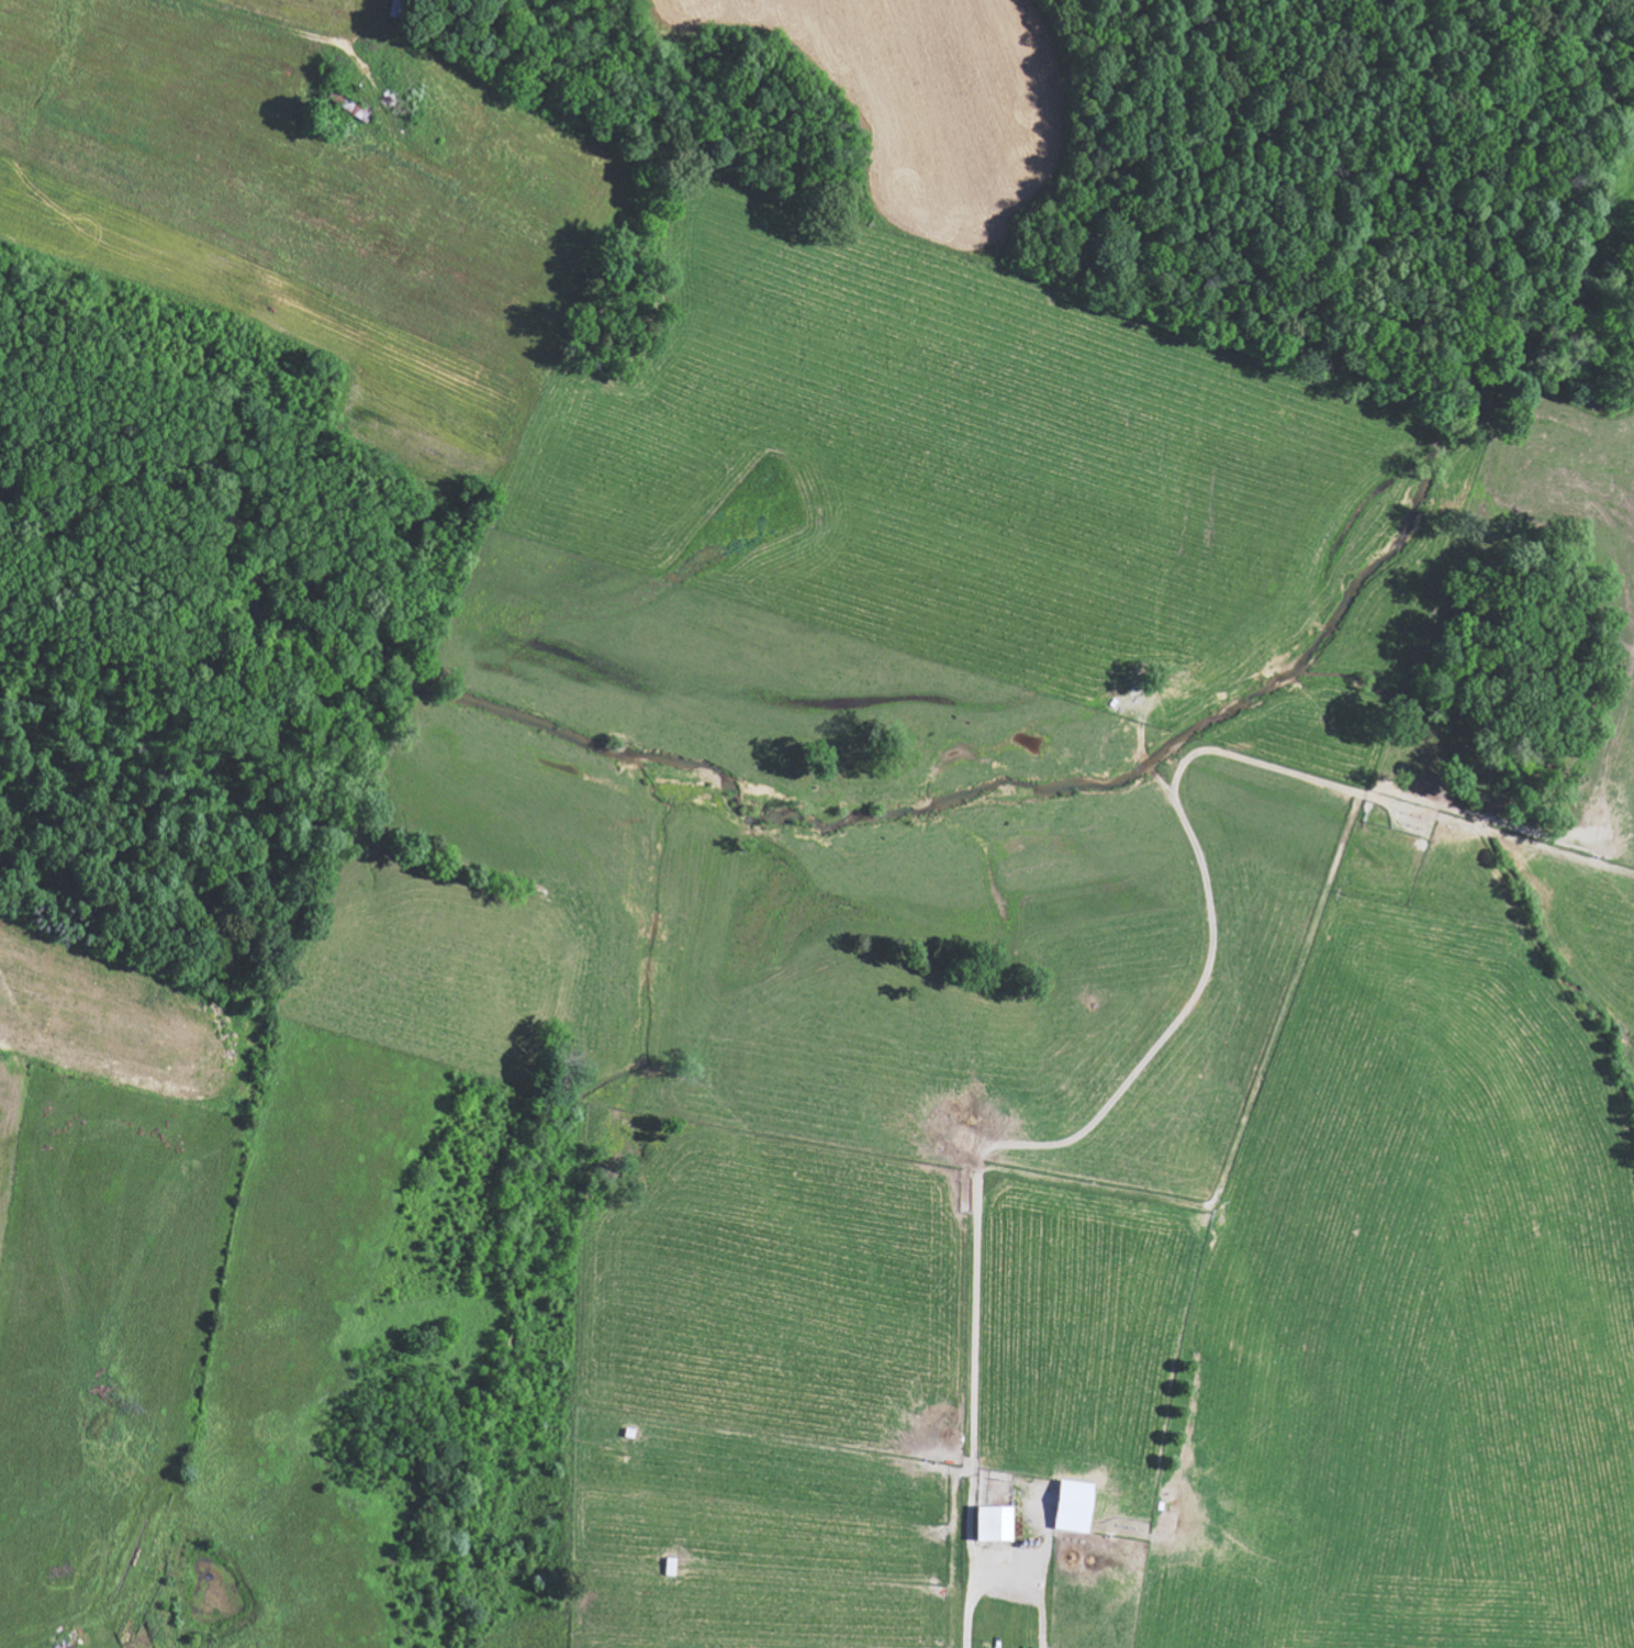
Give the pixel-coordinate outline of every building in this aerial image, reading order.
[(1058,1529),(1092,1532),(1097,1481),(1063,1478),(1058,1529)] [(981,1540),(1017,1539),(1016,1504),(981,1504),(981,1540)]
